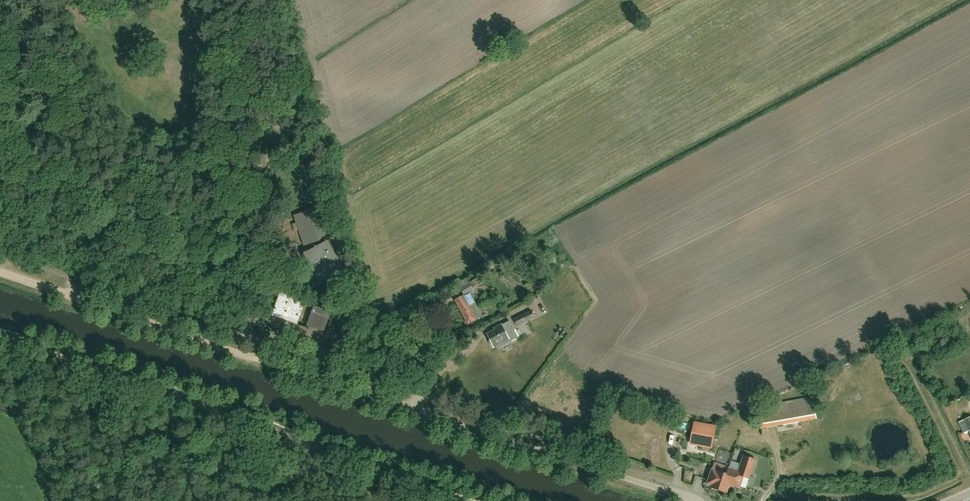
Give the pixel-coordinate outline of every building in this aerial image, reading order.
[(325,238),(317,214),(296,221),(297,222),(292,224),(295,231),(299,230),(301,236),(303,235),(306,245),(325,238)] [(302,255),(318,285),(346,270),(330,240),(302,255)] [(272,316),(298,325),(306,301),(280,292),(272,316)] [(482,316),(470,293),(464,296),(464,295),(455,299),(468,323),(482,316)] [(324,331),(331,312),(314,306),(307,326),(324,331)] [(514,319),(517,326),(535,317),(531,310),(514,319)] [(494,346),(499,344),(500,345),(509,341),(510,342),(518,337),(510,321),(502,325),(495,328),(495,330),(487,334),(490,339),(489,341),(491,345),(493,345),(494,346)] [(801,422),(807,421),(804,403),(756,411),(760,429),(801,422)] [(959,422),(964,432),(968,430),(969,434),(969,416),(959,422)] [(689,442),(699,444),(712,447),(717,424),(694,419),(689,442)] [(744,476),(749,478),(756,459),(744,455),(739,470),(729,467),(727,474),(712,469),(707,483),(711,485),(711,487),(727,492),(730,484),(740,487),(744,476)]
